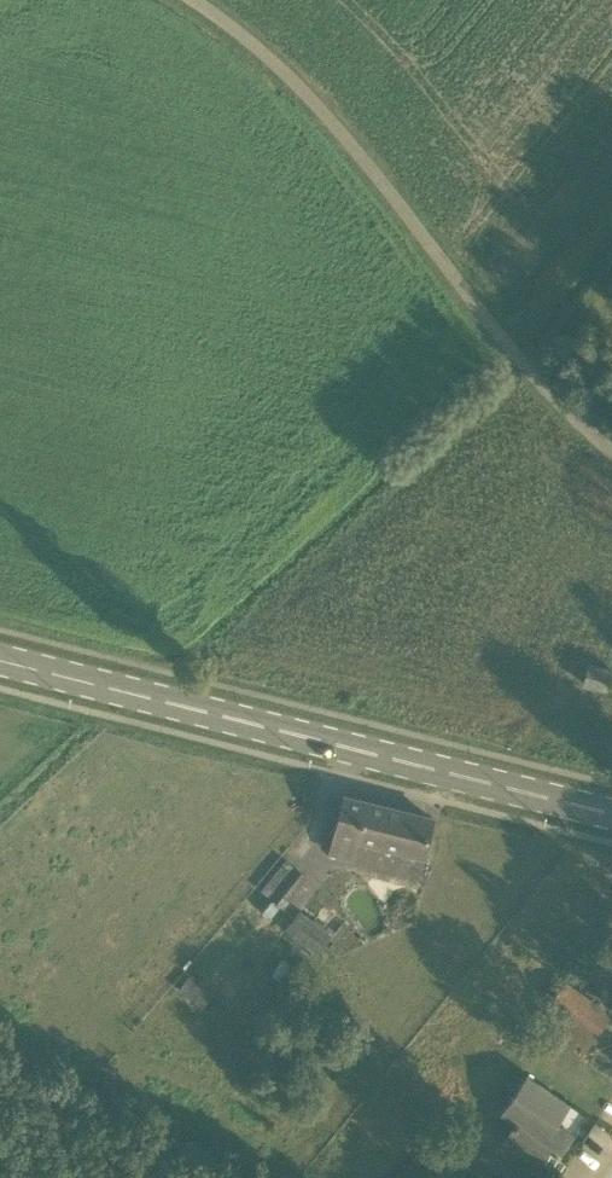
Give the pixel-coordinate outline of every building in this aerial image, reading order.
[(588,664),(584,683),(607,688),(611,669),(588,664)] [(424,855),(433,818),(344,795),(335,833),(359,839),(424,855)] [(283,908),(308,877),(286,859),(261,889),(283,908)] [(326,929),(301,909),(285,930),(317,955),(333,934),(326,929)] [(188,975),(177,989),(203,1007),(213,993),(188,975)] [(564,981),(536,1022),(583,1054),(611,1013),(611,990),(607,987),(596,1003),(564,981)] [(561,1153),(573,1135),(556,1123),(569,1104),(527,1075),(502,1112),(516,1121),(502,1141),(538,1165),(551,1146),(561,1153)]
